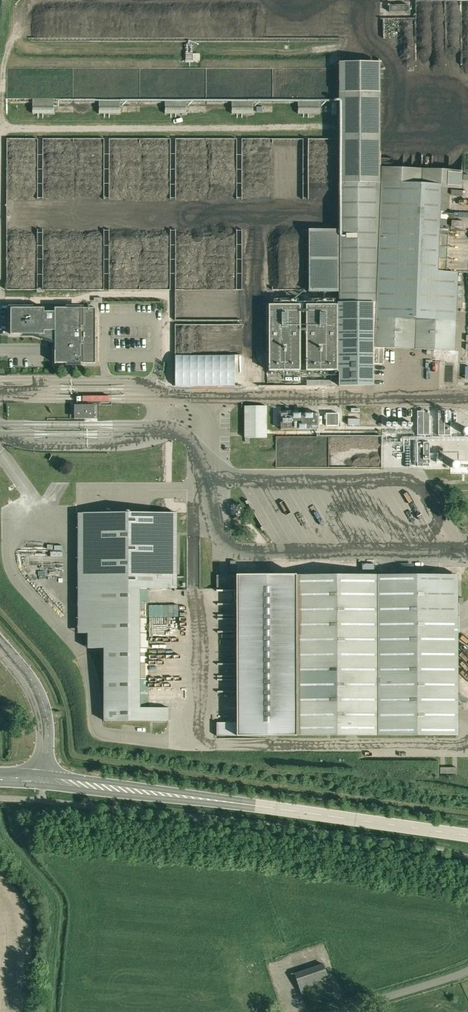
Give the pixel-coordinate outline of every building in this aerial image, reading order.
[(197,59),(197,49),(183,50),(183,59),(197,59)] [(380,63),(339,62),(339,230),(309,230),(308,292),(339,292),(339,305),(306,305),(306,371),(339,371),(339,386),(373,386),(373,364),(383,364),(384,348),(454,351),(458,272),(445,271),(449,188),(461,188),(462,171),(382,167),(380,92),(380,63)] [(99,98),(99,113),(121,113),(121,99),(99,98)] [(33,113),(54,113),(54,99),(33,99),(33,113)] [(186,114),(187,99),(165,99),(165,114),(186,114)] [(232,114),(253,113),(253,99),(232,99),(232,114)] [(298,99),(298,114),(320,114),(319,99),(298,99)] [(45,275),(45,283),(70,282),(69,273),(55,274),(45,275)] [(298,305),(268,305),(268,371),(298,371),(298,305)] [(44,334),(44,330),(47,330),(45,335),(50,337),(52,330),(55,330),(55,363),(96,363),(96,308),(55,308),(55,312),(44,312),(44,308),(11,308),(11,334),(44,334)] [(93,420),(93,406),(74,406),(74,420),(93,420)] [(245,406),(245,438),(266,438),(266,406),(245,406)] [(438,435),(450,435),(450,423),(444,423),(444,411),(438,411),(438,435)] [(429,412),(417,412),(417,436),(429,436),(429,412)] [(318,414),(281,414),(281,429),(318,429),(318,414)] [(336,414),(325,414),(324,426),(336,426),(336,414)] [(429,466),(429,442),(417,442),(417,466),(429,466)] [(16,498),(15,487),(6,488),(6,499),(16,498)] [(88,648),(104,648),(104,721),(169,721),(169,708),(149,708),(149,588),(177,588),(177,513),(78,513),(78,633),(88,633),(88,648)] [(245,723),(217,723),(217,735),(377,735),(458,735),(458,575),(377,575),(217,575),(217,588),(245,588),(245,723)] [(231,658),(231,647),(219,647),(220,659),(231,658)] [(323,963),(294,973),(303,997),(331,987),(323,963)]
